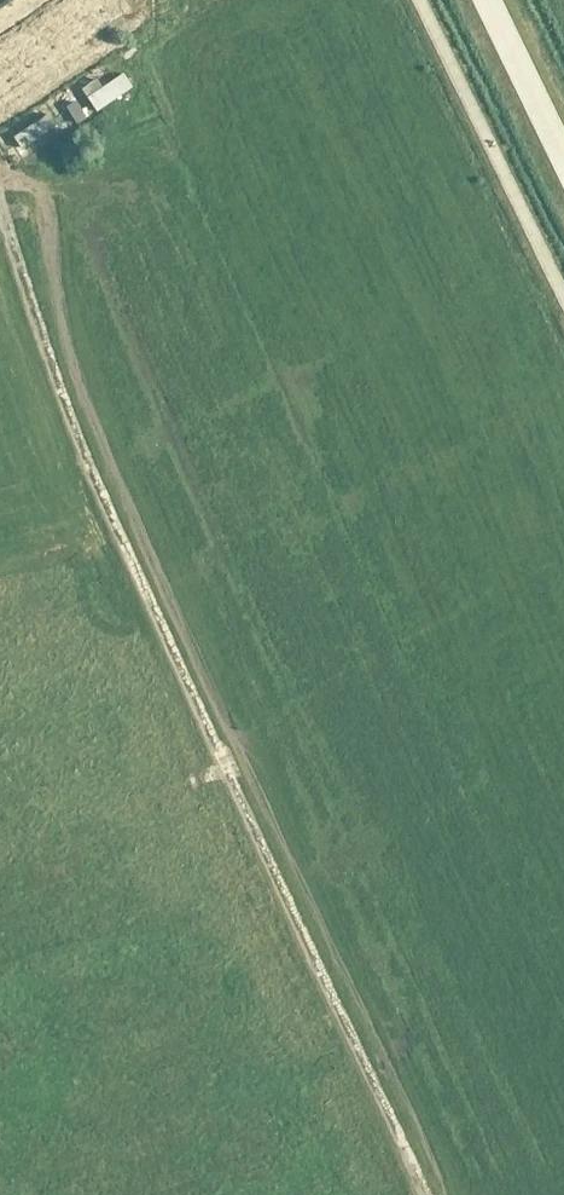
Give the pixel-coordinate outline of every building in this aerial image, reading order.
[(132,0),(57,0),(0,38),(0,87),(132,0)]
